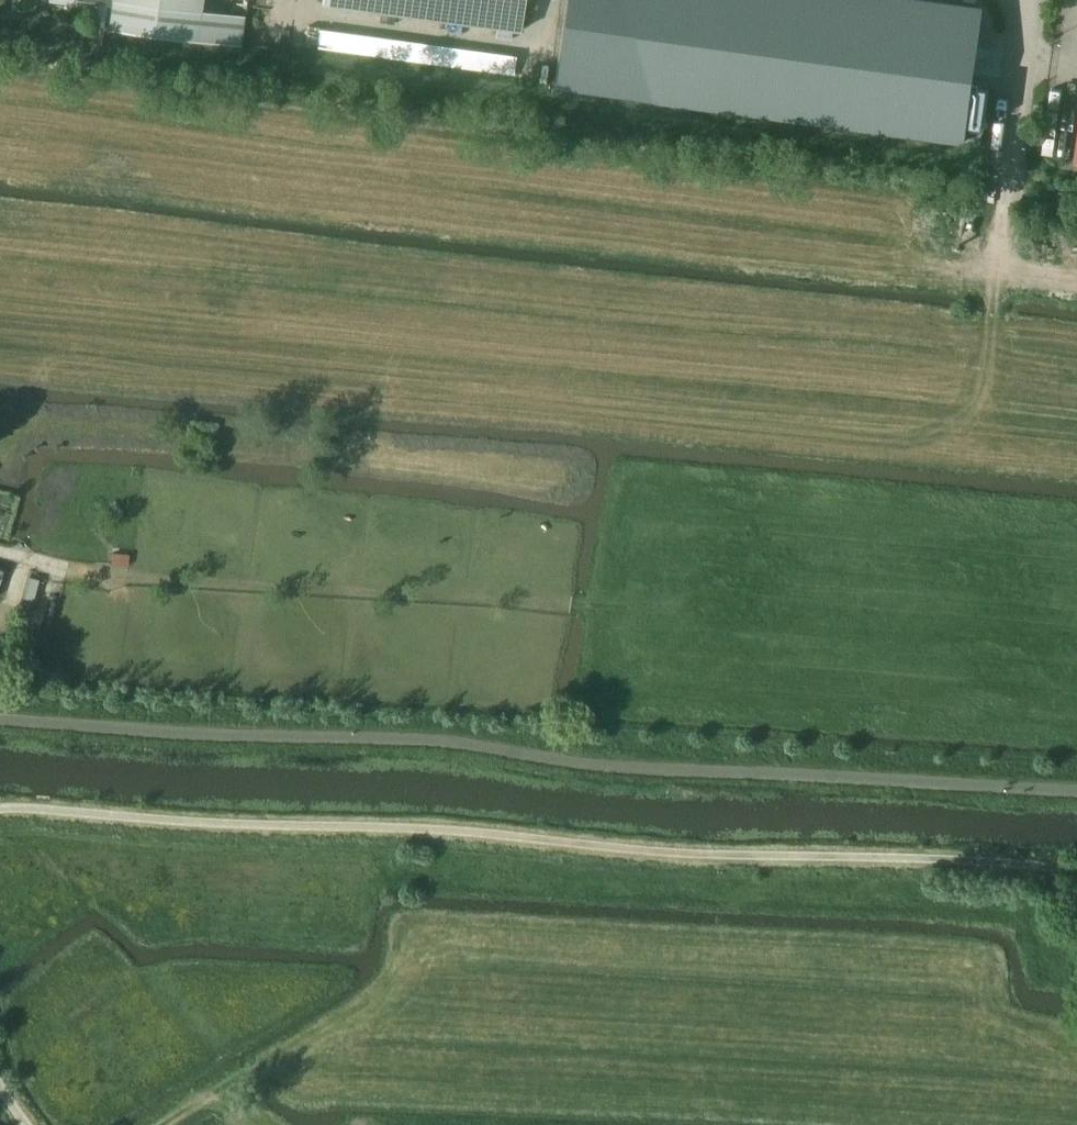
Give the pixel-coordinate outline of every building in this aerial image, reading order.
[(113,5),(109,29),(162,36),(196,40),(200,41),(241,46),(245,16),(200,10),(201,0),(113,0),(113,5)] [(524,0),(323,0),(322,2),(520,29),(524,0)] [(562,85),(949,138),(967,21),(822,0),(574,0),(562,85)] [(422,40),(315,28),(313,47),(420,58),(422,40)] [(1066,207),(1067,194),(1054,192),(1053,205),(1066,207)] [(128,566),(129,555),(112,554),(111,565),(128,566)]
